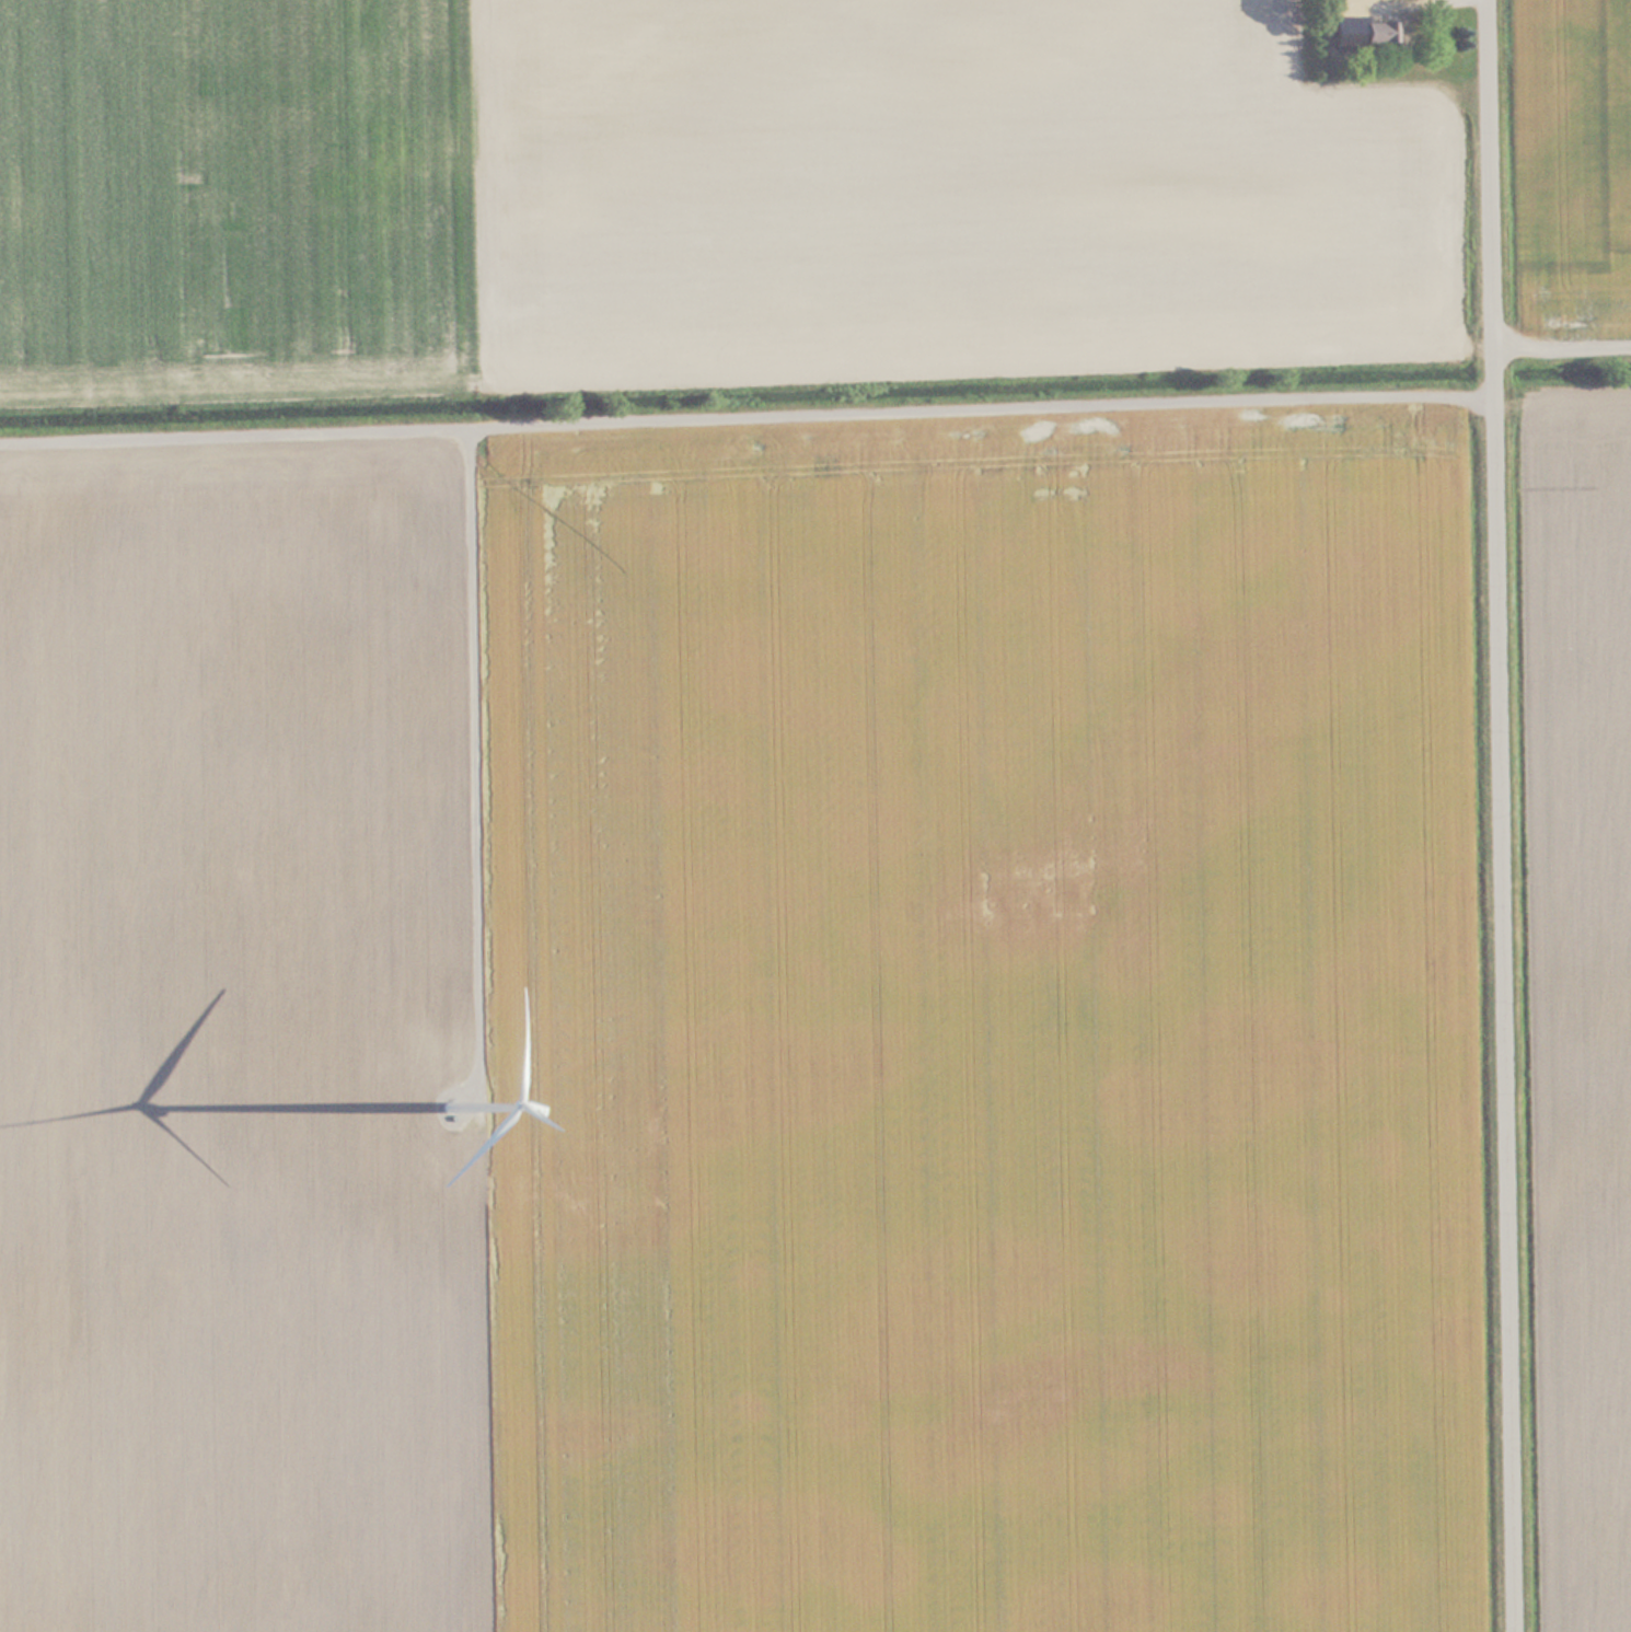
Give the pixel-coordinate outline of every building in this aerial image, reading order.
[(1346,23),(1360,23),(1360,40),(1392,40),(1392,20),(1366,20),(1366,0),(1346,0),(1346,23)]
